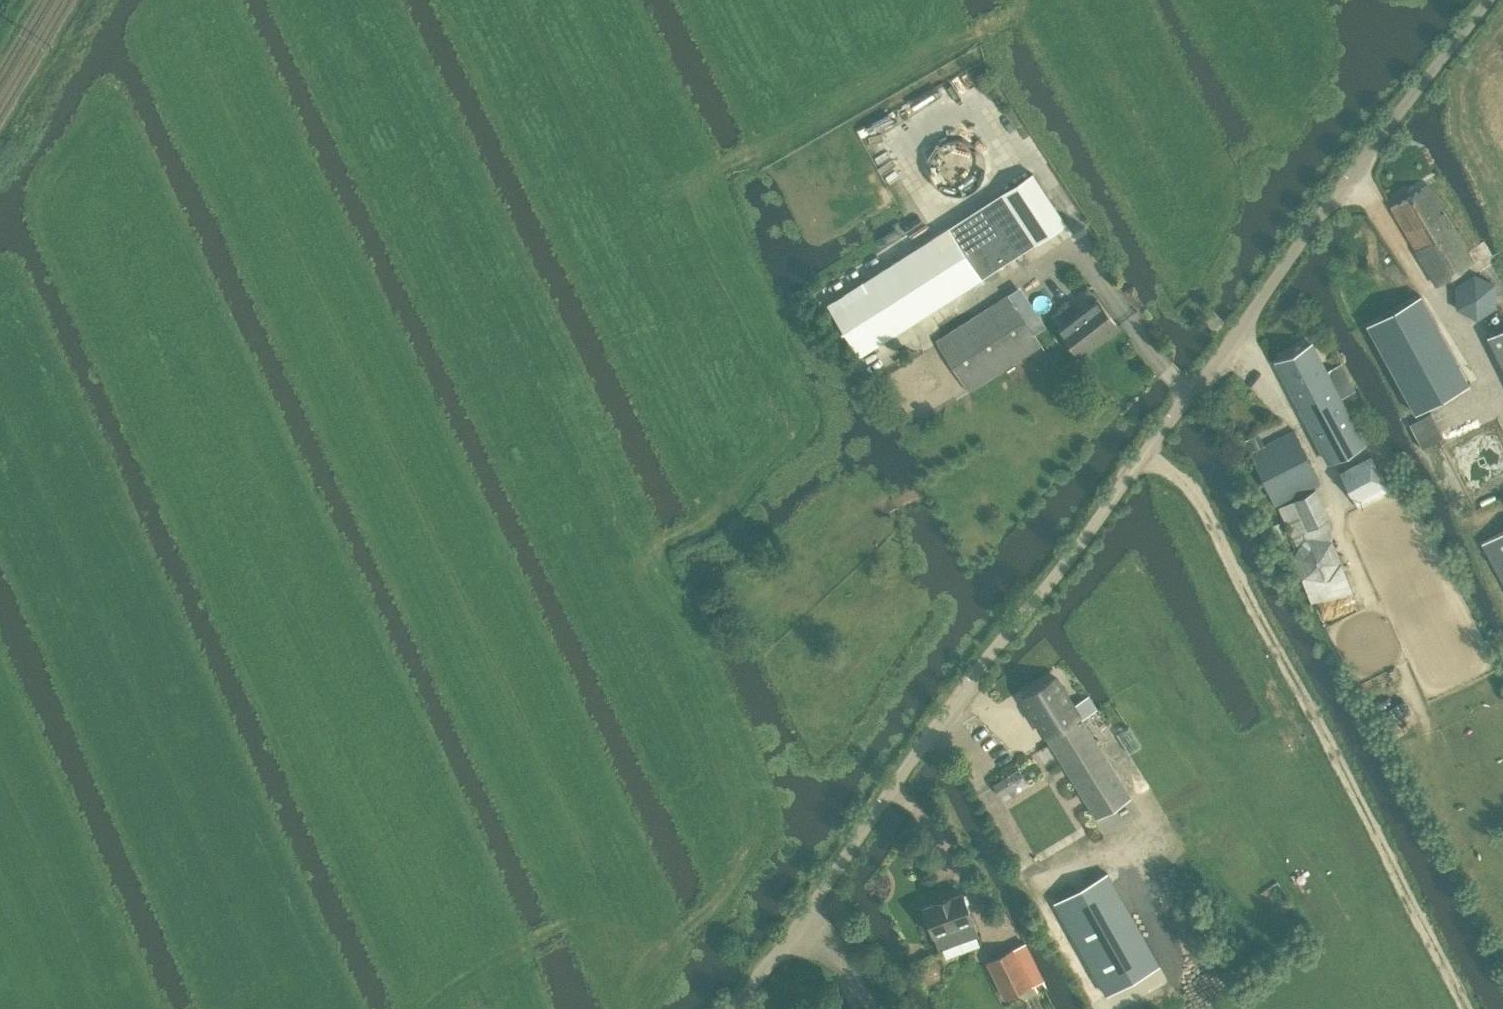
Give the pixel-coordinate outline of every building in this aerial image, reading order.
[(981,166),(982,160),(981,153),(979,148),(977,144),(974,140),(971,137),(965,133),(962,132),(955,130),(947,131),(942,132),(937,135),(932,139),(928,144),(925,149),(924,154),(923,159),(924,165),(925,171),(928,176),(931,180),(936,184),(941,186),(947,188),(951,189),(957,189),(963,187),(968,185),(974,180),(977,176),(980,171),(981,166)] [(1032,172),(1001,193),(1034,244),(1066,223),(1032,172)] [(1426,185),(1391,207),(1441,286),(1476,264),(1426,185)] [(1001,193),(949,225),(981,277),(1034,244),(1001,193)] [(844,292),(828,302),(844,327),(861,353),(981,277),(949,225),(844,292)] [(1456,309),(1476,319),(1495,307),(1495,283),(1474,272),(1454,285),(1456,309)] [(1008,294),(937,339),(953,364),(960,375),(969,390),(1039,346),(1008,294)] [(1420,294),(1366,324),(1414,413),(1469,383),(1420,294)] [(1079,355),(1117,326),(1097,299),(1059,328),(1079,355)] [(1487,336),(1502,369),(1502,328),(1487,336)] [(1311,342),(1276,361),(1328,461),(1363,443),(1340,398),(1356,389),(1341,362),(1326,371),(1311,342)] [(1275,506),(1320,483),(1294,430),(1249,453),(1275,506)] [(1371,454),(1338,471),(1354,502),(1358,509),(1404,486),(1398,475),(1390,479),(1389,477),(1384,479),(1371,454)] [(1329,518),(1316,489),(1279,507),(1297,549),(1291,557),(1301,580),(1310,602),(1353,594),(1341,564),(1343,562),(1332,539),(1327,538),(1328,519),(1329,518)] [(1481,543),(1502,583),(1502,531),(1481,543)] [(1022,698),(1046,736),(1045,737),(1095,818),(1130,797),(1084,722),(1088,720),(1086,715),(1096,709),(1088,695),(1073,704),(1056,677),(1022,698)] [(1019,769),(993,784),(1001,796),(1026,780),(1019,769)] [(1159,965),(1107,872),(1055,902),(1107,995),(1159,965)] [(962,892),(923,906),(933,934),(939,949),(978,935),(972,920),(962,892)] [(1013,947),(985,961),(1004,999),(1032,985),(1013,947)]
